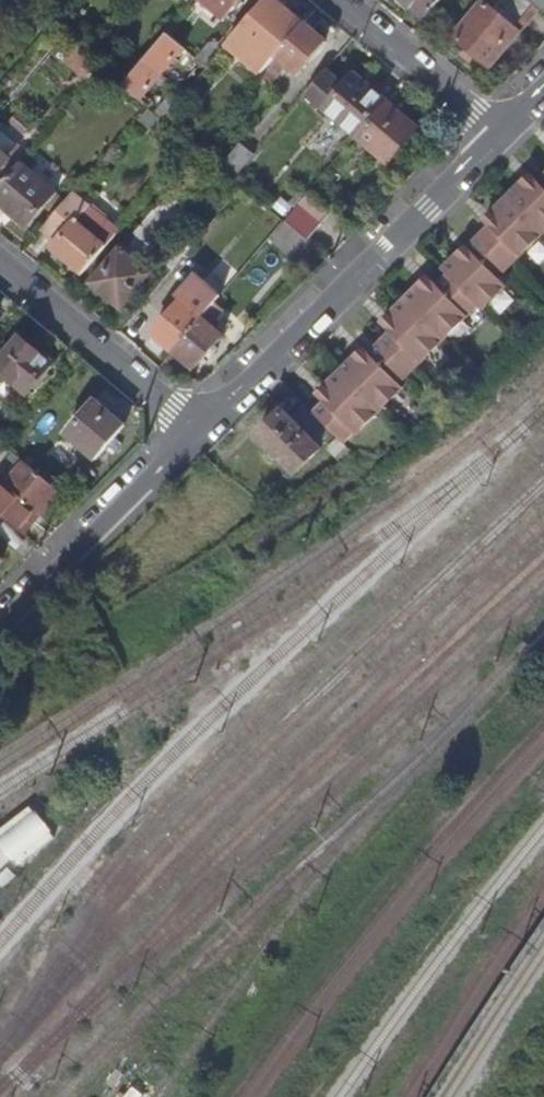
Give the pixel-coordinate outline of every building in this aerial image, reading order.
[(179,13),(206,37),(211,27),(235,0),(190,0),(188,2),(179,13)] [(441,0),(402,0),(414,11),(418,7),(428,15),(441,0)] [(532,0),(501,0),(492,10),(483,3),(452,38),(489,69),(543,10),(532,0)] [(543,10),(543,8),(543,0),(532,0),(543,10)] [(257,1),(211,55),(215,59),(219,55),(224,59),(239,43),(250,52),(262,62),(290,30),(257,1)] [(290,30),(262,62),(256,69),(278,86),(312,48),(290,30)] [(157,38),(114,90),(130,104),(175,53),(157,38)] [(254,72),(256,69),(262,62),(250,52),(242,63),(254,72)] [(349,142),(380,106),(348,79),(338,90),(321,76),(300,101),(349,142)] [(380,106),(349,142),(381,169),(412,134),(380,106)] [(214,174),(227,186),(247,163),(234,151),(214,174)] [(0,181),(0,215),(18,230),(47,196),(12,167),(0,181)] [(530,170),(523,177),(530,185),(538,178),(530,170)] [(507,193),(542,229),(543,227),(543,172),(538,178),(530,185),(523,177),(507,193)] [(490,224),(488,222),(478,232),(504,259),(514,249),(518,252),(542,229),(507,193),(491,209),(498,216),(490,224)] [(73,278),(110,236),(65,197),(34,233),(48,245),(42,251),(73,278)] [(160,197),(84,286),(113,311),(142,279),(133,271),(181,215),(160,197)] [(275,227),(299,247),(322,220),(299,199),(275,227)] [(483,217),(488,222),(490,224),(498,216),(491,209),(483,217)] [(299,247),(275,227),(273,225),(259,241),(285,264),(299,247)] [(492,270),(504,259),(478,232),(467,243),(475,251),(468,258),(459,248),(442,265),(447,271),(473,297),(480,305),(504,281),(492,270)] [(466,241),(459,248),(468,258),(475,251),(467,243),(466,241)] [(447,271),(437,281),(429,289),(419,279),(403,295),(442,335),(466,311),(462,307),(473,297),(447,271)] [(427,271),(419,279),(429,289),(437,281),(427,271)] [(162,353),(203,306),(209,298),(190,282),(171,304),(167,300),(157,311),(161,314),(142,336),(162,353)] [(442,335),(403,295),(388,310),(397,320),(389,328),(378,339),(403,365),(413,355),(417,359),(442,335)] [(203,306),(162,353),(183,370),(211,339),(200,328),(212,314),(203,306)] [(380,318),(389,328),(397,320),(388,310),(380,318)] [(9,338),(0,348),(0,384),(12,395),(40,365),(9,338)] [(354,351),(338,366),(376,406),(401,382),(392,375),(403,365),(378,339),(368,349),(372,353),(364,361),(354,351)] [(362,343),(354,351),(364,361),(372,353),(368,349),(362,343)] [(329,427),(336,434),(346,424),(352,430),(376,406),(338,366),(321,383),(331,393),(324,400),(322,398),(311,409),(329,427)] [(315,390),(322,398),(324,400),(331,393),(321,383),(315,390)] [(115,429),(83,401),(54,435),(85,463),(115,429)] [(329,427),(311,409),(305,402),(291,415),(282,407),(256,432),(295,470),(321,445),(316,440),(329,427)] [(348,446),(336,434),(326,445),(337,456),(348,446)] [(11,535),(27,515),(33,520),(52,496),(18,468),(0,490),(0,526),(11,535)] [(0,836),(0,845),(18,868),(55,839),(34,810),(0,836)]
